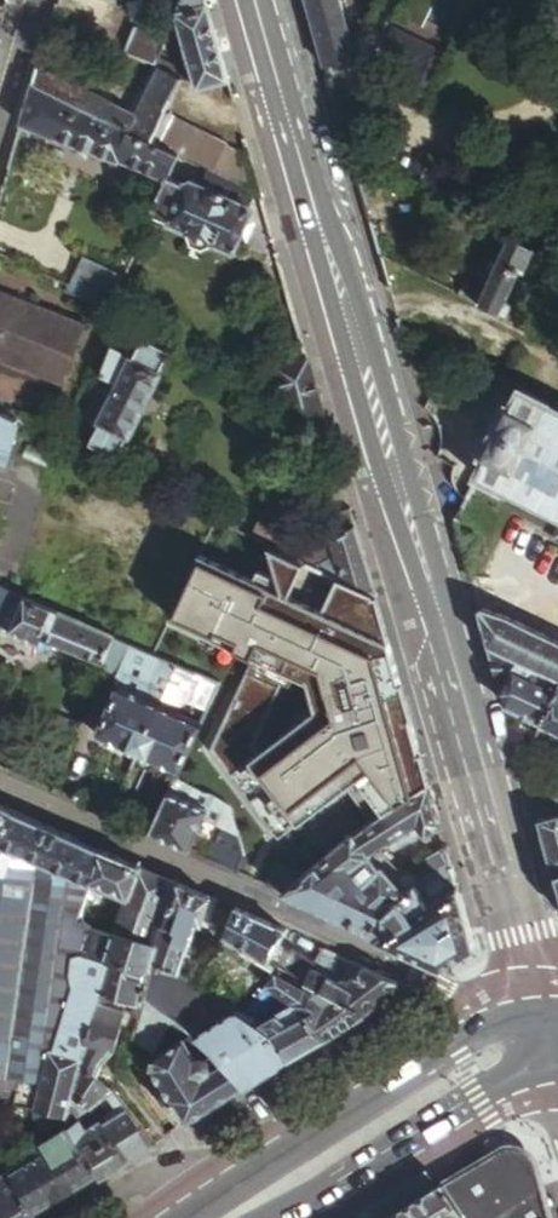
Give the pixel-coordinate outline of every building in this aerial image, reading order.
[(174,12),(196,84),(227,76),(206,0),(179,0),(174,12)] [(328,73),(345,70),(349,58),(354,45),(342,0),(308,0),(328,73)] [(81,58),(88,38),(48,25),(42,44),(81,58)] [(155,62),(159,52),(165,36),(134,26),(125,52),(155,62)] [(417,105),(442,53),(408,37),(399,55),(419,64),(403,98),(417,105)] [(159,66),(175,73),(180,62),(159,52),(155,62),(159,66)] [(167,182),(170,176),(179,156),(153,143),(84,109),(31,82),(19,124),(115,162),(117,159),(167,182)] [(179,156),(209,170),(254,193),(259,195),(246,150),(228,142),(229,139),(167,109),(153,143),(179,156)] [(426,157),(411,188),(431,197),(446,167),(426,157)] [(209,170),(203,183),(249,205),(254,193),(209,170)] [(249,205),(203,183),(194,178),(187,181),(186,183),(170,176),(167,182),(151,216),(169,225),(169,227),(188,236),(188,247),(200,253),(209,247),(228,256),(247,213),(249,205)] [(526,273),(538,248),(515,237),(487,295),(469,286),(464,296),(482,305),(482,306),(503,316),(508,305),(504,303),(520,270),(526,273)] [(85,257),(69,291),(72,293),(107,310),(123,277),(85,257)] [(83,318),(1,292),(0,295),(0,348),(67,369),(83,318)] [(131,357),(108,346),(75,421),(92,429),(86,440),(113,453),(123,433),(130,436),(161,371),(159,370),(168,349),(141,336),(131,357)] [(518,385),(475,472),(557,513),(557,405),(518,385)] [(2,446),(12,416),(0,410),(0,449),(2,446)] [(345,577),(373,590),(353,523),(293,552),(310,560),(345,577)] [(373,818),(427,782),(380,607),(340,591),(345,577),(310,560),(306,571),(271,554),(284,601),(204,558),(171,630),(241,661),(314,691),(321,721),(253,762),(303,833),(352,801),(373,818)] [(0,583),(0,613),(5,616),(16,590),(0,583)] [(5,616),(0,628),(0,629),(38,644),(41,638),(103,665),(103,664),(116,632),(16,590),(5,616)] [(508,617),(477,606),(489,646),(557,679),(557,640),(508,617)] [(147,645),(116,632),(103,664),(116,669),(120,660),(149,672),(148,674),(152,681),(145,698),(118,686),(97,734),(138,752),(159,704),(179,659),(147,645)] [(489,646),(506,704),(542,722),(557,687),(557,679),(489,646)] [(15,678),(0,672),(0,714),(15,678)] [(542,722),(557,729),(557,687),(542,722)] [(159,704),(138,752),(179,770),(192,741),(200,722),(159,704)] [(175,779),(150,833),(188,850),(202,817),(223,827),(208,859),(235,871),(243,856),(236,830),(231,810),(210,796),(204,797),(175,779)] [(439,826),(427,782),(373,818),(338,844),(316,862),(378,895),(397,878),(396,876),(401,872),(373,850),(384,842),(387,846),(392,848),(420,831),(424,835),(439,826)] [(0,803),(0,836),(12,808),(0,803)] [(101,847),(12,808),(0,836),(0,873),(5,875),(16,847),(88,877),(101,847)] [(540,819),(553,874),(557,871),(557,814),(540,819)] [(88,877),(16,847),(5,875),(0,873),(0,1103),(9,1105),(13,1093),(5,1091),(7,1083),(14,1085),(16,1079),(39,1084),(49,1051),(68,985),(69,980),(75,960),(66,957),(75,928),(79,926),(79,917),(88,877)] [(130,895),(139,864),(101,847),(88,877),(130,895)] [(391,899),(367,930),(440,963),(460,949),(471,941),(445,848),(412,864),(421,880),(404,889),(391,899)] [(316,862),(314,864),(299,876),(281,892),(367,930),(391,899),(404,889),(397,878),(378,895),(316,862)] [(154,964),(178,881),(139,864),(130,895),(118,934),(111,955),(153,968),(154,964)] [(265,884),(281,892),(299,876),(273,866),(265,884)] [(215,897),(178,881),(154,964),(180,972),(196,921),(207,925),(215,897)] [(236,906),(225,934),(254,950),(267,957),(280,964),(307,979),(317,957),(293,946),(292,948),(280,943),(287,928),(236,906)] [(82,955),(91,927),(83,924),(79,926),(75,960),(82,955)] [(75,960),(79,926),(75,928),(66,957),(75,960)] [(109,963),(111,955),(118,934),(91,927),(82,955),(109,963)] [(307,979),(365,1010),(397,992),(397,981),(362,965),(343,977),(339,975),(334,977),(341,964),(319,952),(317,957),(307,979)] [(109,963),(82,955),(75,960),(69,980),(68,985),(71,988),(99,997),(101,990),(109,963)] [(143,1002),(145,996),(153,968),(111,955),(109,963),(101,990),(110,992),(137,1000),(143,1002)] [(274,972),(280,964),(267,957),(263,964),(274,972)] [(243,1084),(288,1055),(275,1033),(271,1036),(265,1027),(241,1012),(237,1009),(180,972),(154,964),(153,968),(145,996),(195,1031),(199,1034),(221,1049),(243,1084)] [(264,983),(320,1036),(365,1010),(307,979),(280,964),(274,972),(264,983)] [(275,1033),(288,1055),(320,1036),(264,983),(241,1012),(265,1027),(271,1036),(275,1033)] [(101,990),(99,997),(98,1001),(107,1004),(110,992),(101,990)] [(140,1013),(143,1002),(137,1000),(134,1011),(140,1013)] [(98,1001),(80,1061),(72,1084),(85,1103),(113,1086),(118,1083),(97,1073),(106,1046),(112,1048),(125,1009),(107,1004),(98,1001)] [(184,1121),(243,1084),(221,1049),(199,1034),(195,1031),(189,1035),(187,1033),(156,1052),(153,1064),(173,1097),(171,1099),(184,1121)] [(80,1061),(49,1051),(39,1084),(32,1110),(62,1117),(72,1084),(80,1061)] [(32,1110),(39,1084),(16,1079),(14,1085),(7,1083),(5,1091),(13,1093),(9,1105),(32,1110)] [(127,1156),(153,1140),(118,1083),(113,1086),(121,1098),(100,1113),(97,1108),(91,1112),(85,1103),(72,1084),(62,1117),(61,1120),(74,1138),(81,1149),(82,1148),(95,1168),(99,1174),(127,1156)] [(61,1120),(62,1117),(32,1110),(33,1137),(61,1120)] [(13,1176),(33,1208),(59,1192),(62,1197),(72,1190),(69,1185),(95,1168),(82,1148),(81,1149),(74,1138),(13,1176)] [(36,1213),(33,1208),(13,1176),(10,1171),(7,1166),(0,1156),(0,1217),(28,1217),(36,1213)] [(458,1217),(551,1217),(547,1206),(536,1167),(535,1168),(531,1163),(526,1160),(518,1157),(505,1156),(500,1157),(490,1161),(471,1168),(459,1175),(442,1185),(460,1214),(461,1216),(458,1217)] [(388,1217),(458,1217),(461,1216),(460,1214),(442,1185),(388,1217)]
